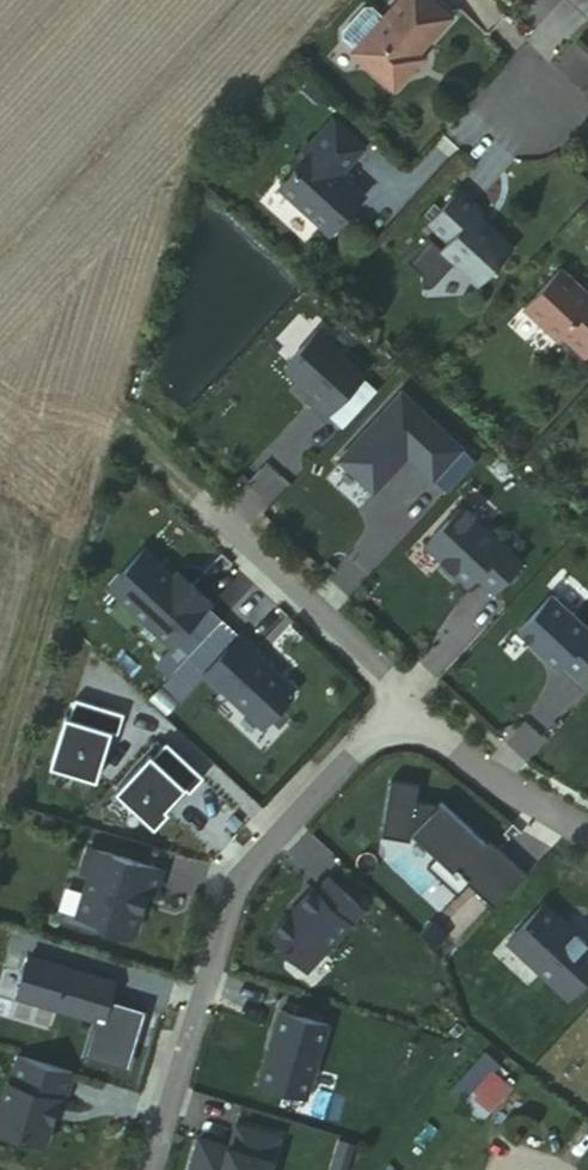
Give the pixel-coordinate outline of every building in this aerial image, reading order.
[(397,97),(417,76),(412,72),(453,26),(424,0),(411,0),(386,27),(374,16),(368,16),(346,40),(346,46),(358,58),(356,60),(397,97)] [(365,155),(336,129),(312,156),(308,152),(292,170),(299,176),(281,196),(331,240),(366,203),(341,182),(365,155)] [(489,220),(466,198),(435,232),(455,251),(449,258),(448,259),(462,272),(486,295),(521,258),(490,229),(489,220)] [(448,259),(449,258),(436,245),(415,269),(429,283),(430,293),(439,292),(454,275),(457,275),(459,275),(461,273),(462,272),(448,259)] [(587,361),(587,295),(568,277),(531,316),(566,349),(570,344),(587,361)] [(291,370),(291,378),(320,403),(316,408),(330,422),(368,379),(321,336),(291,370)] [(405,397),(341,466),(377,500),(412,462),(438,485),(467,454),(405,397)] [(467,513),(431,552),(474,592),(482,583),(500,600),(528,569),(467,513)] [(185,574),(161,552),(128,589),(185,642),(190,636),(205,650),(230,622),(215,609),(224,599),(204,580),(194,591),(181,579),(185,574)] [(523,638),(564,677),(570,671),(583,683),(587,678),(587,630),(557,602),(523,638)] [(259,656),(244,642),(208,681),(269,737),(299,705),(299,698),(256,659),(259,656)] [(122,742),(128,722),(80,707),(74,726),(69,724),(55,774),(101,788),(116,740),(122,742)] [(154,762),(120,799),(159,835),(172,820),(169,818),(189,796),(194,800),(208,785),(171,751),(158,765),(154,762)] [(492,850),(448,809),(444,813),(422,809),(424,792),(397,788),(389,833),(416,838),(444,864),(463,881),(466,878),(476,887),(472,890),(501,916),(533,881),(505,855),(497,863),(488,854),(492,850)] [(505,855),(495,846),(492,850),(488,854),(497,863),(505,855)] [(166,877),(93,855),(86,880),(93,883),(81,923),(110,932),(108,938),(130,944),(137,941),(144,916),(141,915),(146,899),(157,902),(166,877)] [(463,881),(444,864),(434,874),(463,900),(472,890),(476,887),(466,878),(463,881)] [(278,944),(311,978),(371,919),(336,885),(322,898),(320,895),(304,910),(307,913),(296,924),(294,921),(277,937),(278,944)] [(511,957),(575,1010),(587,994),(587,951),(562,929),(559,932),(543,919),(511,957)] [(33,963),(20,1004),(107,1031),(120,990),(33,963)] [(330,1033),(284,1019),(262,1092),(308,1106),(330,1033)] [(480,1056),(449,1093),(484,1122),(515,1085),(480,1056)] [(23,1064),(15,1092),(12,1091),(0,1129),(0,1139),(50,1153),(58,1127),(52,1125),(56,1114),(61,1115),(63,1108),(69,1109),(78,1081),(23,1064)] [(56,1114),(52,1125),(58,1127),(61,1115),(56,1114)] [(205,1148),(198,1169),(275,1169),(283,1146),(243,1134),(236,1157),(205,1148)]
